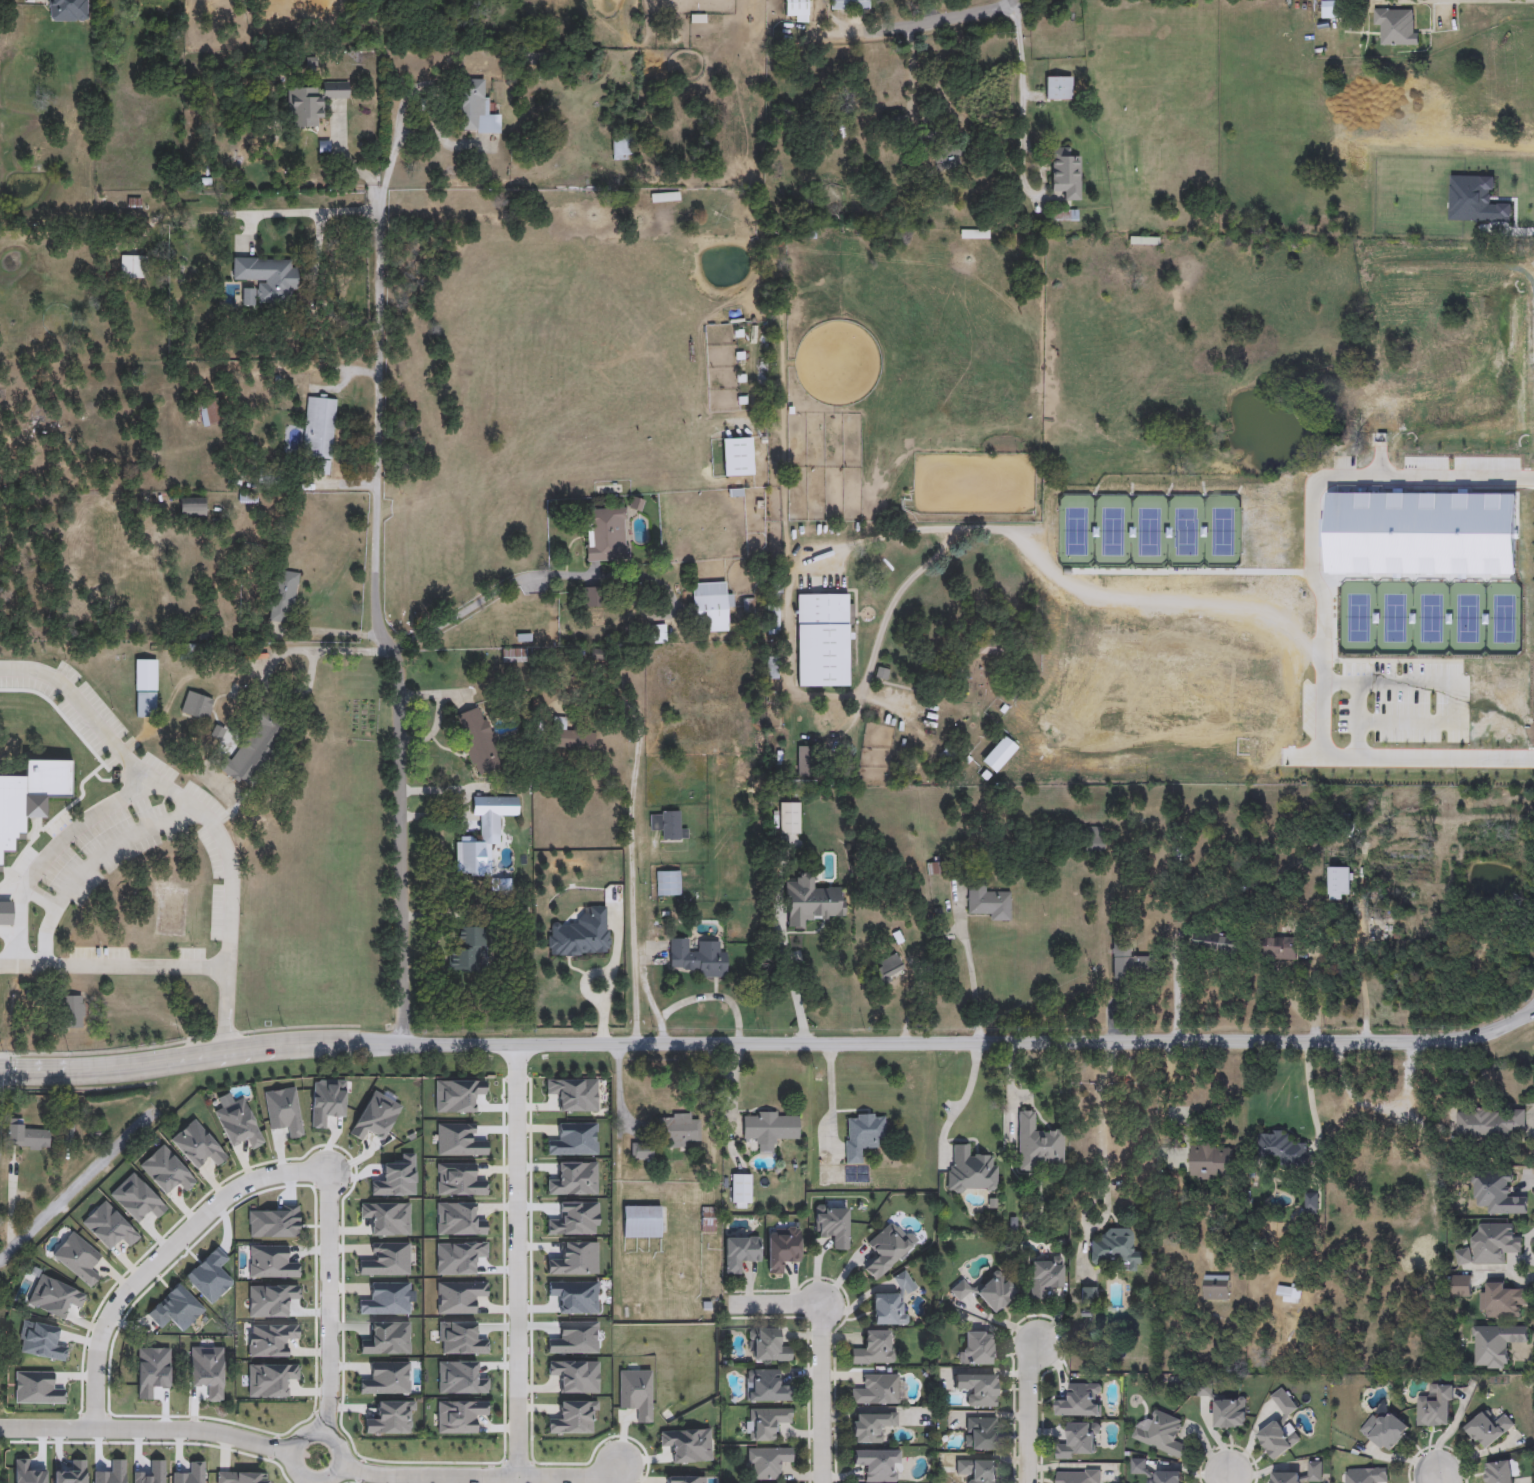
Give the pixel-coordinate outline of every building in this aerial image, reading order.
[(49,21),(49,0),(88,0),(88,21),(49,21)] [(784,16),(784,0),(808,0),(808,23),(795,23),(795,16),(784,16)] [(830,10),(830,0),(869,0),(869,10),(830,10)] [(1338,2),(1338,14),(1321,14),(1321,2),(1338,2)] [(1414,46),(1382,46),(1382,28),(1372,28),(1372,9),(1414,9),(1414,46)] [(1071,77),(1071,100),(1046,100),(1046,77),(1071,77)] [(457,79),(487,80),(486,113),(500,113),(500,133),(456,133),(457,79)] [(287,88),(322,87),(322,82),(348,82),(348,99),(323,99),(323,119),(318,119),(318,128),(288,128),(287,88)] [(951,124),(963,162),(938,170),(931,145),(922,148),(918,134),(951,124)] [(633,134),(633,156),(612,156),(612,134),(633,134)] [(1080,201),(1061,201),(1061,190),(1051,190),(1051,147),(1070,147),(1070,158),(1080,158),(1080,201)] [(1078,210),(1078,221),(1051,221),(1051,210),(1078,210)] [(1157,238),(1157,245),(1129,245),(1129,237),(1157,238)] [(141,256),(141,279),(121,279),(121,256),(141,256)] [(232,280),(232,258),(290,259),(290,268),(297,268),(296,305),(242,304),(242,288),(256,288),(256,280),(232,280)] [(307,395),(337,398),(331,460),(301,457),(307,395)] [(202,426),(198,402),(215,399),(220,423),(202,426)] [(752,438),(753,476),(723,476),(722,438),(752,438)] [(206,498),(206,517),(179,517),(179,498),(206,498)] [(585,508),(627,507),(629,561),(586,562),(585,508)] [(297,573),(293,623),(268,621),(273,570),(297,573)] [(692,632),(692,583),(726,583),(726,594),(733,594),(733,609),(728,609),(728,631),(692,632)] [(797,687),(797,594),(848,594),(848,687),(797,687)] [(777,634),(769,634),(769,621),(777,621),(777,634)] [(501,663),(501,649),(525,649),(525,663),(501,663)] [(135,717),(135,659),(156,659),(156,713),(147,713),(147,717),(135,717)] [(215,699),(207,722),(180,712),(187,690),(215,699)] [(456,714),(484,706),(501,767),(473,775),(456,714)] [(256,710),(278,720),(249,785),(214,770),(221,755),(233,761),(256,710)] [(593,751),(551,749),(552,718),(564,719),(564,730),(594,731),(593,751)] [(1016,747),(994,773),(980,761),(1003,736),(1016,747)] [(797,777),(797,746),(811,746),(811,777),(797,777)] [(2,870),(2,855),(14,855),(14,842),(18,842),(18,837),(26,838),(26,821),(46,821),(46,800),(73,800),(73,760),(25,760),(25,778),(0,778),(0,870),(2,870)] [(455,876),(455,838),(480,838),(480,816),(473,816),(473,797),(519,797),(519,816),(500,817),(500,841),(490,842),(490,876),(455,876)] [(799,802),(799,834),(779,834),(779,802),(799,802)] [(649,830),(649,813),(679,813),(679,829),(687,829),(687,840),(660,840),(660,830),(649,830)] [(1103,828),(1103,852),(1084,852),(1084,828),(1103,828)] [(1327,900),(1327,868),(1349,868),(1349,900),(1327,900)] [(656,895),(656,871),(679,871),(679,895),(656,895)] [(784,882),(795,882),(794,874),(814,873),(814,888),(843,887),(844,917),(804,918),(805,928),(784,929),(784,882)] [(1010,891),(1010,920),(989,921),(989,913),(967,914),(967,887),(986,886),(986,891),(1010,891)] [(14,929),(14,902),(0,902),(0,929),(14,929)] [(608,954),(549,956),(547,924),(577,923),(577,916),(589,915),(588,907),(607,906),(608,954)] [(449,949),(459,949),(459,926),(482,926),(482,972),(449,972),(449,949)] [(1193,954),(1193,935),(1237,935),(1237,954),(1193,954)] [(699,968),(669,968),(669,938),(689,938),(689,949),(698,949),(698,940),(718,940),(718,950),(725,950),(725,977),(699,977),(699,968)] [(1260,940),(1294,940),(1294,960),(1260,960),(1260,940)] [(1129,957),(1152,957),(1152,977),(1112,977),(1112,947),(1129,947),(1129,957)] [(879,961),(896,954),(902,969),(885,977),(879,961)] [(63,1028),(84,1028),(84,996),(63,996),(63,1028)] [(1456,1138),(1455,1111),(1524,1110),(1525,1137),(1456,1138)] [(1039,1164),(1039,1170),(1018,1170),(1018,1111),(1035,1111),(1035,1131),(1063,1131),(1063,1164),(1039,1164)] [(754,1150),(754,1140),(743,1140),(743,1112),(800,1113),(799,1139),(775,1139),(775,1150),(754,1150)] [(845,1164),(845,1114),(885,1113),(886,1141),(876,1141),(876,1148),(864,1148),(864,1163),(845,1164)] [(657,1115),(699,1115),(699,1140),(689,1140),(689,1146),(667,1147),(667,1141),(658,1141),(657,1115)] [(7,1146),(8,1117),(21,1117),(21,1126),(50,1127),(50,1147),(7,1146)] [(599,1119),(576,1119),(576,1145),(599,1145),(599,1119)] [(1259,1131),(1288,1131),(1288,1143),(1307,1143),(1307,1165),(1259,1165),(1259,1131)] [(220,1143),(224,1170),(235,1168),(238,1185),(261,1182),(258,1164),(279,1161),(275,1135),(220,1143)] [(631,1159),(631,1143),(653,1143),(653,1159),(631,1159)] [(969,1144),(969,1154),(997,1154),(996,1192),(947,1191),(948,1144),(969,1144)] [(1191,1179),(1191,1145),(1231,1145),(1231,1179),(1191,1179)] [(444,1189),(444,1171),(430,1170),(429,1188),(444,1189)] [(1471,1205),(1471,1172),(1514,1172),(1514,1183),(1509,1183),(1509,1194),(1526,1194),(1526,1214),(1484,1214),(1484,1205),(1471,1205)] [(732,1207),(751,1207),(751,1174),(732,1174),(732,1207)] [(848,1250),(835,1250),(835,1239),(815,1238),(815,1205),(848,1206),(848,1250)] [(661,1206),(661,1238),(623,1238),(623,1206),(661,1206)] [(702,1233),(716,1233),(716,1207),(702,1207),(702,1233)] [(234,1249),(226,1219),(202,1225),(210,1255),(234,1249)] [(867,1243),(889,1223),(903,1238),(910,1232),(918,1241),(875,1280),(862,1266),(877,1253),(867,1243)] [(1504,1265),(1455,1265),(1455,1250),(1470,1250),(1470,1235),(1479,1235),(1479,1224),(1512,1224),(1512,1235),(1521,1234),(1522,1254),(1504,1254),(1504,1265)] [(800,1263),(787,1262),(787,1273),(767,1272),(768,1227),(800,1227),(800,1263)] [(1090,1261),(1091,1239),(1102,1239),(1102,1228),(1133,1228),(1133,1251),(1144,1251),(1144,1263),(1135,1263),(1135,1270),(1126,1270),(1126,1261),(1090,1261)] [(759,1262),(742,1262),(742,1273),(725,1273),(725,1236),(759,1236),(759,1262)] [(1062,1258),(1063,1288),(1041,1288),(1042,1298),(1030,1298),(1030,1258),(1062,1258)] [(892,1278),(905,1269),(917,1286),(904,1295),(892,1278)] [(1204,1300),(1204,1276),(1229,1276),(1229,1300),(1204,1300)] [(1451,1298),(1451,1276),(1470,1276),(1470,1298),(1451,1298)] [(266,1305),(293,1305),(293,1277),(266,1277),(266,1305)] [(1507,1290),(1527,1290),(1527,1308),(1517,1308),(1517,1318),(1479,1318),(1479,1292),(1488,1292),(1488,1280),(1507,1280),(1507,1290)] [(1081,1302),(1081,1286),(1098,1286),(1098,1302),(1081,1302)] [(1276,1302),(1276,1286),(1300,1286),(1300,1302),(1276,1302)] [(873,1293),(899,1293),(899,1313),(908,1313),(908,1324),(873,1324),(873,1293)] [(1472,1327),(1527,1326),(1527,1346),(1507,1347),(1507,1369),(1472,1369),(1472,1327)] [(782,1328),(782,1348),(792,1348),(792,1360),(749,1360),(749,1328),(782,1328)] [(851,1345),(861,1345),(861,1329),(894,1329),(894,1364),(851,1364),(851,1345)] [(993,1331),(993,1364),(963,1364),(963,1331),(993,1331)] [(190,1346),(223,1346),(223,1398),(204,1398),(204,1386),(190,1386),(190,1346)] [(792,1401),(746,1401),(746,1368),(781,1368),(781,1380),(792,1380),(792,1401)] [(851,1383),(862,1383),(862,1373),(900,1373),(900,1403),(851,1403),(851,1383)] [(996,1407),(965,1407),(965,1392),(955,1392),(955,1374),(996,1374),(996,1407)] [(1100,1417),(1056,1417),(1056,1396),(1067,1396),(1067,1382),(1100,1382),(1100,1417)] [(1416,1427),(1416,1396),(1438,1396),(1438,1385),(1452,1385),(1452,1427),(1416,1427)] [(1270,1398),(1281,1388),(1297,1408),(1286,1417),(1270,1398)] [(1213,1429),(1213,1398),(1246,1398),(1246,1429),(1213,1429)] [(1359,1434),(1378,1404),(1410,1425),(1391,1455),(1359,1434)] [(748,1408),(792,1408),(792,1421),(778,1421),(778,1440),(748,1440),(748,1408)] [(1132,1440),(1137,1426),(1147,1430),(1155,1409),(1185,1421),(1176,1442),(1189,1448),(1183,1461),(1132,1440)] [(1464,1428),(1487,1409),(1494,1417),(1503,1410),(1515,1426),(1483,1452),(1464,1428)] [(852,1442),(852,1412),(898,1412),(898,1422),(884,1422),(884,1442),(852,1442)] [(996,1417),(996,1449),(964,1449),(964,1417),(996,1417)] [(1273,1461),(1255,1436),(1276,1421),(1287,1437),(1294,1432),(1300,1442),(1273,1461)] [(1098,1450),(1090,1450),(1090,1460),(1056,1459),(1057,1443),(1066,1444),(1067,1423),(1099,1423),(1098,1450)] [(749,1447),(793,1447),(793,1459),(783,1459),(783,1479),(749,1479),(749,1447)] [(863,1482),(863,1468),(853,1468),(853,1449),(900,1449),(900,1482),(863,1482)] [(1131,1477),(1131,1459),(1148,1459),(1148,1477),(1131,1477)] [(996,1460),(996,1482),(966,1482),(966,1478),(955,1478),(955,1460),(996,1460)] [(1321,1482),(1307,1482),(1307,1461),(1321,1462),(1321,1482)] [(1512,1480),(1512,1482),(1487,1482),(1487,1462),(1518,1462),(1518,1480),(1512,1480)] [(1386,1468),(1387,1482),(1377,1482),(1340,1482),(1340,1469),(1386,1468)] [(1099,1470),(1099,1482),(1056,1482),(1056,1470),(1099,1470)] [(1180,1472),(1180,1482),(1146,1482),(1146,1481),(1155,1481),(1155,1472),(1180,1472)] [(1301,1473),(1301,1482),(1271,1482),(1271,1473),(1301,1473)]
